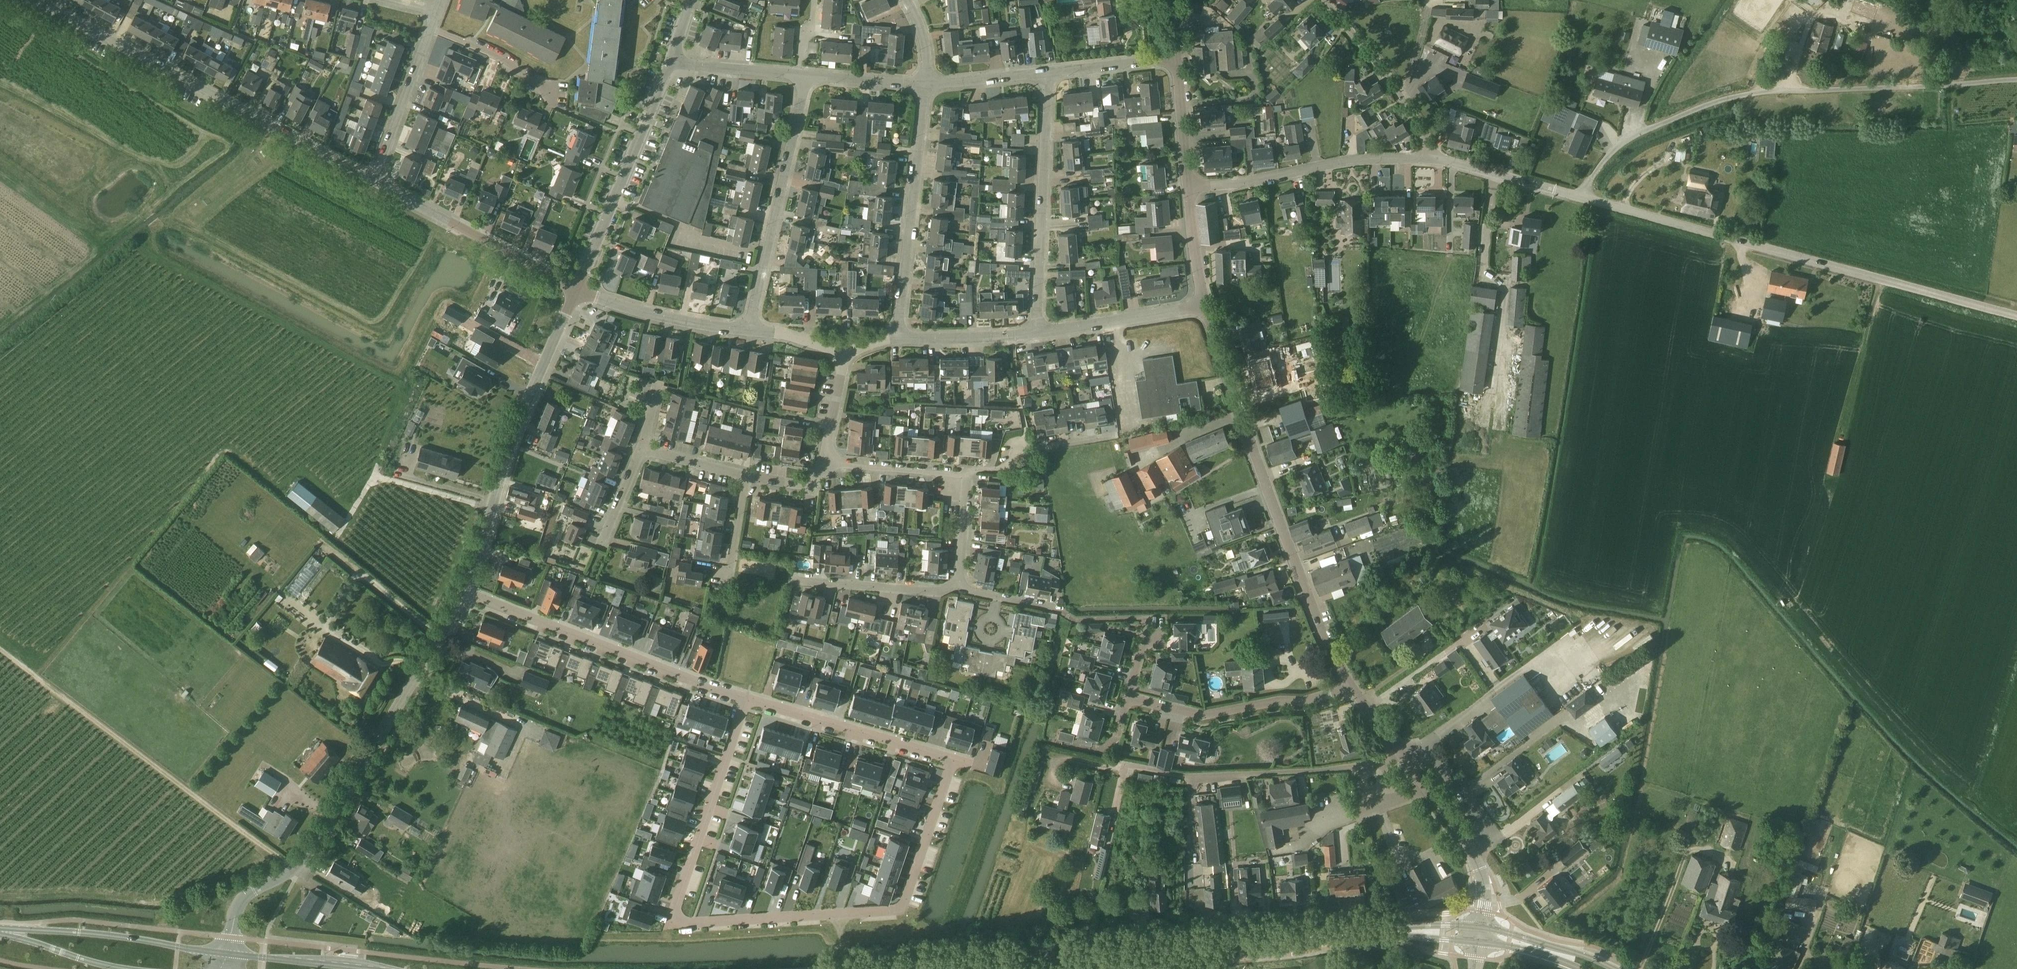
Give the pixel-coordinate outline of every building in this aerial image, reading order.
[(81,4),(91,9),(96,0),(83,0),(81,4)] [(91,9),(102,15),(110,1),(107,0),(96,0),(91,9)] [(102,15),(113,21),(121,7),(114,4),(116,0),(110,0),(110,1),(102,15)] [(156,0),(154,5),(165,10),(168,5),(156,0)] [(175,5),(191,12),(194,5),(184,1),(184,2),(179,0),(177,0),(175,5)] [(208,5),(221,9),(225,0),(210,0),(208,5)] [(277,7),(289,10),(292,0),(279,0),(277,7)] [(319,1),(314,0),(306,0),(302,14),(314,17),(319,1)] [(460,2),(461,3),(458,10),(484,20),(490,5),(494,7),(498,8),(486,31),(493,34),(494,33),(507,39),(506,41),(519,47),(520,46),(533,52),(533,54),(539,57),(546,60),(546,59),(553,62),(563,41),(565,37),(513,11),(519,0),(502,0),(500,4),(495,2),(491,0),(460,0),(460,2)] [(587,78),(580,77),(577,101),(581,101),(579,112),(604,122),(606,116),(603,114),(605,110),(612,113),(621,88),(611,85),(612,77),(614,78),(624,0),(597,0),(587,78)] [(719,9),(737,16),(742,18),(745,12),(739,10),(742,3),(733,0),(717,0),(714,7),(719,9)] [(784,11),(785,0),(770,0),(769,11),(777,12),(777,10),(784,11)] [(784,11),(784,13),(791,13),(791,11),(798,12),(798,14),(800,0),(785,0),(784,11)] [(841,14),(842,0),(825,0),(825,5),(823,5),(822,12),(824,12),(841,14)] [(863,6),(859,8),(862,16),(866,14),(868,17),(890,8),(887,0),(872,0),(862,4),(863,6)] [(950,4),(948,5),(949,12),(950,12),(967,10),(966,0),(949,0),(950,4)] [(1090,26),(1092,44),(1109,42),(1108,38),(1117,37),(1115,14),(1110,15),(1109,3),(1111,3),(1110,0),(1097,0),(1100,25),(1090,26)] [(1226,15),(1236,24),(1239,21),(1240,21),(1251,7),(1243,0),(1240,0),(1226,15)] [(1268,5),(1276,14),(1283,8),(1286,11),(1296,3),(1294,0),(1274,0),(1268,5)] [(1490,0),(1476,0),(1476,8),(1490,9),(1490,0)] [(1490,9),(1498,9),(1498,0),(1490,0),(1490,9)] [(1817,9),(1825,0),(1806,0),(1817,9)] [(1857,8),(1854,14),(1870,23),(1877,10),(1859,0),(1855,0),(1852,5),(1857,8)] [(331,4),(319,1),(314,17),(327,20),(331,4)] [(177,15),(179,10),(168,5),(165,10),(177,15)] [(251,23),(260,25),(264,8),(259,7),(257,15),(253,14),(251,23)] [(357,11),(343,7),(341,18),(338,17),(335,30),(344,33),(346,26),(353,28),(357,11)] [(1019,8),(1021,26),(1031,25),(1029,7),(1019,8)] [(1474,9),(1447,8),(1447,19),(1474,20),(1474,9)] [(967,10),(950,12),(951,19),(949,19),(950,27),(969,25),(967,10)] [(1487,10),(1487,18),(1498,18),(1498,11),(1498,10),(1487,10)] [(133,19),(128,29),(139,35),(146,21),(140,17),(142,13),(137,11),(135,15),(133,19)] [(824,12),(824,19),(822,19),(821,27),(840,29),(841,14),(824,12)] [(192,27),(196,18),(188,14),(183,23),(185,24),(182,31),(188,33),(192,27)] [(192,27),(197,29),(200,30),(201,27),(204,22),(196,18),(192,27)] [(1278,19),(1263,32),(1269,40),(1284,27),(1278,19)] [(1324,34),(1316,26),(1315,25),(1313,26),(1307,19),(1298,27),(1304,34),(1301,37),(1310,47),(1324,34)] [(146,21),(139,35),(149,40),(157,26),(146,21)] [(157,26),(149,40),(160,46),(168,32),(167,32),(162,29),(165,23),(159,21),(157,26)] [(1809,37),(1806,47),(1826,53),(1833,27),(1817,22),(1814,30),(1813,30),(1811,38),(1809,37)] [(721,31),(722,30),(707,24),(705,30),(703,30),(698,41),(701,41),(700,44),(714,49),(715,48),(721,31)] [(221,36),(224,30),(213,25),(210,31),(221,36)] [(359,43),(365,45),(367,46),(369,36),(371,36),(374,28),(364,25),(360,35),(359,43)] [(861,38),(863,38),(867,38),(867,32),(876,33),(877,25),(875,25),(875,26),(862,25),(861,38)] [(992,26),(994,42),(1000,41),(1002,57),(1003,57),(1004,59),(1008,59),(1008,57),(1016,56),(1014,39),(1017,39),(1016,31),(1000,33),(999,25),(992,26)] [(318,28),(312,26),(311,29),(309,37),(315,38),(318,28)] [(793,42),(793,35),(794,28),(775,26),(775,34),(776,34),(776,41),(774,40),(774,41),(793,42)] [(982,43),(973,44),(974,60),(976,62),(980,62),(982,60),(989,59),(987,42),(994,42),(992,26),(986,26),(987,36),(981,37),(982,43)] [(1195,47),(1197,73),(1211,72),(1211,71),(1216,71),(1214,51),(1207,51),(1207,50),(1218,49),(1220,69),(1235,68),(1235,67),(1243,67),(1241,47),(1239,47),(1238,40),(1233,41),(1232,31),(1219,32),(1219,26),(1206,27),(1207,32),(1200,33),(1201,46),(1195,47)] [(1435,44),(1460,56),(1469,38),(1444,26),(1435,44)] [(1651,26),(1645,45),(1676,54),(1682,35),(1651,26)] [(169,29),(168,32),(160,46),(171,52),(179,38),(172,34),(174,31),(169,29)] [(231,40),(233,35),(224,30),(221,36),(231,40)] [(974,60),(973,44),(972,44),(972,39),(964,40),(965,45),(958,45),(956,30),(944,32),(947,54),(959,53),(960,62),(962,64),(966,63),(967,61),(974,60)] [(1041,53),(1041,52),(1045,52),(1043,37),(1042,38),(1041,30),(1029,31),(1030,39),(1029,39),(1031,54),(1041,53)] [(721,31),(715,48),(739,51),(741,33),(721,31)] [(348,45),(356,47),(359,35),(351,33),(348,45)] [(902,49),(904,34),(890,33),(890,34),(881,33),(881,42),(889,43),(889,48),(902,49)] [(231,45),(241,49),(245,38),(235,35),(231,45)] [(184,53),(182,57),(182,58),(193,63),(200,49),(194,46),(197,42),(197,41),(192,38),(192,39),(189,43),(184,53)] [(399,58),(404,46),(388,40),(386,47),(377,44),(375,49),(384,52),(399,58)] [(793,42),(774,41),(773,48),(775,48),(775,55),(773,55),(773,56),(792,57),(793,42)] [(836,61),(837,42),(823,41),(821,60),(829,60),(829,59),(836,59),(836,61)] [(200,49),(193,63),(204,69),(211,55),(205,52),(209,45),(204,42),(200,49)] [(836,61),(843,62),(843,60),(850,60),(850,62),(851,62),(852,44),(837,42),(836,61)] [(1328,53),(1334,57),(1339,51),(1334,46),(1328,53)] [(859,58),(859,62),(869,63),(870,47),(860,47),(859,58)] [(448,48),(436,76),(451,82),(456,70),(469,76),(476,60),(448,48)] [(902,49),(889,48),(888,55),(880,54),(879,62),(887,63),(901,64),(902,49)] [(223,58),(226,52),(220,49),(217,55),(223,58)] [(316,50),(315,57),(326,59),(326,52),(316,50)] [(399,58),(384,52),(381,59),(373,56),(371,61),(379,64),(395,70),(399,58)] [(264,60),(270,63),(266,69),(272,72),(278,59),(268,54),(267,55),(264,60)] [(211,55),(204,69),(214,75),(222,61),(211,55)] [(340,66),(349,68),(351,57),(342,55),(340,66)] [(1307,56),(1301,63),(1295,68),(1303,75),(1314,63),(1307,56)] [(318,63),(311,59),(308,64),(315,68),(318,63)] [(261,66),(266,69),(270,63),(264,60),(261,66)] [(222,61),(214,75),(225,81),(233,67),(222,61)] [(395,70),(379,64),(377,70),(371,68),(368,74),(375,76),(391,82),(395,70)] [(281,71),(275,67),(270,77),(276,80),(281,71)] [(238,88),(253,96),(262,78),(248,71),(238,88)] [(1495,98),(1500,85),(1468,73),(1463,86),(1495,98)] [(1598,78),(1593,95),(1638,107),(1645,82),(1616,73),(1613,82),(1598,78)] [(1367,104),(1385,93),(1378,81),(1372,85),(1367,78),(1356,84),(1355,81),(1355,76),(1346,75),(1345,94),(1358,94),(1364,105),(1367,104)] [(1428,80),(1419,86),(1423,92),(1422,93),(1422,94),(1424,98),(1426,98),(1427,98),(1428,99),(1437,93),(1444,88),(1436,75),(1429,80),(1428,80)] [(391,82),(375,76),(373,82),(366,79),(364,86),(371,88),(386,94),(391,82)] [(264,101),(274,106),(281,93),(286,96),(291,87),(278,80),(273,89),(271,87),(264,101)] [(358,82),(352,80),(350,86),(361,90),(363,84),(358,82)] [(1142,97),(1125,98),(1127,117),(1146,115),(1145,108),(1159,107),(1158,97),(1156,82),(1141,84),(1142,97)] [(1108,85),(1108,84),(1107,83),(1104,84),(1103,86),(1102,86),(1104,103),(1118,101),(1118,103),(1124,102),(1123,91),(1117,91),(1117,84),(1108,85)] [(423,103),(439,109),(443,99),(449,101),(451,97),(454,90),(440,84),(437,90),(430,87),(423,103)] [(727,127),(725,127),(728,113),(716,108),(722,91),(713,88),(710,95),(704,92),(704,91),(690,85),(686,94),(686,95),(683,102),(676,118),(676,119),(649,185),(646,185),(639,202),(641,204),(703,229),(702,234),(702,235),(705,222),(704,222),(727,127)] [(287,113),(300,120),(311,98),(303,94),(305,91),(296,86),(289,99),(294,101),(287,113)] [(358,97),(361,90),(350,86),(348,93),(358,97)] [(1272,102),(1283,94),(1277,87),(1266,95),(1272,102)] [(471,97),(454,90),(451,97),(468,105),(471,97)] [(468,105),(467,106),(463,116),(471,119),(475,109),(475,110),(476,107),(494,114),(500,98),(482,90),(480,96),(473,93),(471,97),(468,105)] [(727,127),(727,119),(742,120),(743,105),(752,105),(753,91),(738,90),(737,104),(731,103),(730,113),(728,113),(725,127),(727,127)] [(1080,126),(1085,125),(1083,110),(1093,109),(1091,91),(1077,93),(1078,110),(1079,116),(1080,126)] [(1079,116),(1078,110),(1077,93),(1071,93),(1070,92),(1064,92),(1064,94),(1063,94),(1065,112),(1074,111),(1074,117),(1079,116)] [(765,109),(770,110),(780,110),(782,94),(767,93),(765,109)] [(1013,97),(1015,112),(1015,118),(1021,118),(1020,112),(1027,111),(1026,96),(1013,97)] [(1001,98),(1002,114),(1003,114),(1004,120),(1015,118),(1015,112),(1013,97),(1001,98)] [(378,117),(382,104),(367,98),(362,111),(378,117)] [(842,114),(843,99),(832,98),(831,104),(824,103),(823,117),(826,117),(830,113),(836,114),(836,120),(842,121),(842,114)] [(1001,98),(988,100),(988,102),(979,103),(981,116),(985,116),(986,122),(992,121),(992,118),(997,118),(996,114),(1002,114),(1001,98)] [(330,106),(318,99),(309,115),(315,118),(310,126),(323,132),(331,117),(325,114),(330,106)] [(843,99),(842,114),(842,121),(847,121),(848,115),(855,116),(856,100),(843,99)] [(879,128),(881,102),(869,101),(867,117),(874,117),(873,127),(879,128)] [(881,102),(879,128),(885,128),(886,118),(892,119),(893,103),(881,102)] [(981,116),(979,103),(970,104),(971,117),(981,116)] [(1551,119),(1571,128),(1577,112),(1558,103),(1551,119)] [(956,119),(956,118),(963,119),(965,107),(943,104),(941,118),(956,119)] [(1364,105),(1361,107),(1363,111),(1356,115),(1364,128),(1373,123),(1369,117),(1374,114),(1370,107),(1369,107),(1367,104),(1364,105)] [(1222,111),(1200,112),(1202,131),(1225,129),(1223,110),(1228,110),(1228,106),(1222,106),(1222,111)] [(1271,130),(1268,106),(1262,106),(1265,130),(1271,130)] [(1302,122),(1314,120),(1312,106),(1299,108),(1302,122)] [(1126,117),(1125,107),(1121,108),(1118,110),(1116,114),(1117,117),(1126,117)] [(520,108),(514,123),(530,130),(528,134),(539,138),(546,124),(538,121),(541,115),(533,112),(532,113),(520,108)] [(770,110),(765,109),(759,109),(758,121),(769,122),(770,110)] [(344,141),(346,130),(342,129),(346,111),(340,110),(334,139),(344,141)] [(1467,115),(1467,114),(1467,113),(1459,110),(1456,123),(1448,121),(1445,132),(1451,134),(1448,145),(1455,147),(1459,133),(1462,133),(1463,128),(1466,129),(1467,126),(1464,125),(1467,115)] [(378,117),(362,111),(358,123),(373,128),(378,117)] [(1099,116),(1100,126),(1108,125),(1107,111),(1098,112),(1099,116)] [(419,112),(412,128),(442,141),(447,130),(435,125),(437,120),(419,112)] [(1380,120),(1385,117),(1382,112),(1376,115),(1380,120)] [(1459,133),(1455,147),(1468,150),(1477,117),(1467,115),(1464,125),(1467,126),(1466,129),(1463,128),(1462,133),(1459,133)] [(1100,129),(1100,126),(1099,116),(1089,117),(1091,130),(1100,129)] [(1127,117),(1115,118),(1116,128),(1128,127),(1127,117)] [(860,118),(858,142),(865,143),(867,119),(860,118)] [(956,119),(941,118),(940,130),(955,131),(954,138),(971,140),(971,133),(965,133),(966,128),(955,126),(956,119)] [(1582,121),(1569,150),(1583,156),(1595,127),(1582,121)] [(1076,131),(1076,126),(1075,122),(1063,123),(1063,132),(1076,131)] [(1133,131),(1133,134),(1146,133),(1147,146),(1162,145),(1160,122),(1133,125),(1133,131)] [(346,131),(346,132),(353,134),(369,140),(373,128),(358,123),(355,129),(348,126),(346,131)] [(1394,124),(1386,129),(1382,123),(1370,131),(1376,141),(1383,136),(1384,138),(1389,135),(1394,143),(1410,133),(1403,123),(1396,127),(1394,124)] [(1283,150),(1284,152),(1285,152),(1286,158),(1288,160),(1292,159),(1293,157),(1300,156),(1298,144),(1304,143),(1302,131),(1299,131),(1298,124),(1284,126),(1285,134),(1290,133),(1290,138),(1288,138),(1289,145),(1284,146),(1284,150),(1283,150)] [(1485,139),(1495,142),(1494,145),(1508,149),(1512,137),(1496,133),(1498,126),(1489,124),(1485,139)] [(1230,128),(1231,139),(1245,138),(1252,137),(1251,126),(1250,126),(1249,125),(1245,126),(1245,127),(1230,128)] [(442,141),(412,128),(406,144),(424,152),(426,146),(446,154),(450,144),(442,141)] [(1100,129),(1080,131),(1076,131),(1077,137),(1071,138),(1071,141),(1063,142),(1064,155),(1081,154),(1090,153),(1090,152),(1085,153),(1083,137),(1100,135),(1100,129)] [(1356,135),(1357,140),(1365,140),(1371,136),(1367,129),(1356,135)] [(575,161),(578,162),(581,155),(587,157),(595,137),(579,130),(571,150),(569,149),(565,157),(566,157),(575,161)] [(747,154),(767,159),(770,146),(753,142),(754,134),(741,130),(739,140),(748,142),(745,153),(747,153),(747,154)] [(839,135),(816,133),(815,140),(839,142),(839,135)] [(369,140),(353,134),(349,146),(364,152),(369,140)] [(1231,139),(1232,148),(1245,147),(1244,138),(1231,139)] [(829,168),(829,162),(829,161),(831,153),(842,153),(843,144),(826,142),(825,151),(825,154),(811,150),(808,163),(829,168)] [(952,156),(961,157),(962,152),(953,151),(954,143),(939,142),(937,155),(952,156)] [(1265,148),(1252,149),(1254,166),(1273,164),(1271,142),(1265,143),(1265,148)] [(877,152),(889,153),(890,145),(878,143),(877,146),(877,152)] [(849,159),(860,159),(860,146),(849,146),(849,159)] [(1229,146),(1203,148),(1205,172),(1231,170),(1229,146)] [(1009,167),(1024,168),(1025,165),(1026,165),(1026,160),(1025,160),(1025,155),(1010,154),(1010,151),(1007,150),(1007,148),(994,148),(994,153),(1003,153),(1002,166),(1009,166),(1009,167)] [(895,173),(896,160),(889,159),(889,153),(877,152),(876,153),(861,151),(860,157),(880,159),(880,166),(872,165),(871,170),(879,171),(895,173)] [(1090,153),(1081,154),(1064,155),(1064,156),(1063,156),(1064,162),(1065,162),(1066,168),(1073,168),(1074,171),(1085,170),(1084,158),(1090,157),(1090,153)] [(767,159),(747,154),(744,166),(728,163),(727,169),(745,173),(747,167),(764,171),(767,159)] [(952,156),(937,155),(936,167),(951,169),(952,156)] [(398,173),(414,179),(418,170),(431,175),(436,162),(425,158),(423,164),(420,164),(421,163),(405,156),(398,173)] [(575,161),(566,157),(563,166),(554,188),(552,187),(550,193),(561,198),(564,192),(571,196),(581,173),(572,169),(575,161)] [(829,168),(808,163),(805,175),(823,180),(821,186),(834,188),(838,189),(839,184),(836,184),(836,183),(825,181),(826,175),(827,175),(829,169),(829,168)] [(1141,181),(1142,188),(1166,186),(1164,167),(1157,167),(1157,163),(1146,164),(1147,180),(1141,181)] [(449,177),(443,191),(458,198),(463,186),(470,189),(477,175),(479,169),(470,165),(468,172),(462,170),(457,181),(449,177)] [(1024,168),(1009,167),(1009,179),(1024,180),(1024,168)] [(1390,176),(1390,167),(1381,167),(1385,176),(1390,176)] [(744,192),(759,196),(762,183),(744,179),(745,173),(727,169),(726,176),(730,177),(730,178),(742,181),(741,184),(745,185),(744,192)] [(950,175),(966,177),(967,170),(951,169),(950,175)] [(1681,211),(1714,218),(1720,191),(1706,188),(1709,173),(1690,169),(1687,184),(1688,184),(1687,189),(1686,189),(1681,211)] [(895,173),(879,171),(871,170),(871,176),(878,177),(877,184),(849,181),(848,186),(885,190),(886,184),(893,185),(895,173)] [(482,189),(476,205),(490,211),(496,197),(503,200),(512,178),(503,174),(499,184),(496,182),(492,193),(482,189)] [(948,188),(949,181),(934,179),(933,192),(955,195),(956,189),(948,188)] [(1060,194),(1061,202),(1078,201),(1087,200),(1086,186),(1077,187),(1077,183),(1068,184),(1068,187),(1061,188),(1062,194),(1060,194)] [(821,186),(819,195),(832,198),(834,189),(821,186)] [(868,207),(875,208),(890,209),(892,197),(884,196),(885,190),(848,186),(847,193),(876,197),(875,204),(869,203),(868,207)] [(799,200),(811,203),(814,204),(817,191),(802,187),(799,200)] [(744,192),(743,193),(735,191),(732,203),(725,201),(723,207),(737,210),(738,204),(756,208),(759,196),(744,192)] [(1335,191),(1316,191),(1316,205),(1335,205),(1335,191)] [(955,195),(933,192),(931,203),(931,204),(934,204),(940,205),(946,206),(946,209),(951,209),(951,213),(964,214),(964,212),(965,208),(954,207),(955,195)] [(1008,204),(1023,205),(1024,192),(1009,192),(1008,203),(1008,204)] [(1295,192),(1279,195),(1282,207),(1283,207),(1285,218),(1292,217),(1289,206),(1297,204),(1295,192)] [(1420,196),(1419,196),(1419,200),(1418,200),(1418,202),(1419,202),(1419,210),(1427,210),(1427,225),(1442,225),(1442,234),(1447,234),(1447,216),(1443,216),(1443,209),(1436,209),(1436,196),(1427,196),(1427,194),(1420,194),(1420,196)] [(551,198),(544,195),(543,195),(531,224),(539,227),(551,198)] [(1139,232),(1147,231),(1147,224),(1156,224),(1156,223),(1169,222),(1167,200),(1155,201),(1155,195),(1142,196),(1143,200),(1147,202),(1148,217),(1136,218),(1137,232),(1139,232)] [(1405,196),(1391,197),(1391,211),(1391,220),(1399,220),(1399,226),(1411,226),(1411,211),(1405,211),(1405,196)] [(1455,196),(1455,210),(1473,211),(1474,197),(1455,196)] [(1391,220),(1391,211),(1391,197),(1376,197),(1376,210),(1370,210),(1370,226),(1377,226),(1377,220),(1381,220),(1391,220)] [(814,204),(811,203),(799,200),(796,212),(814,216),(813,223),(825,225),(826,218),(818,216),(819,211),(813,209),(814,204)] [(1087,200),(1078,201),(1061,202),(1061,209),(1063,208),(1063,215),(1071,214),(1071,217),(1080,216),(1079,213),(1088,212),(1087,200)] [(1241,203),(1244,216),(1246,215),(1248,223),(1254,222),(1262,221),(1258,200),(1241,203)] [(1342,200),(1342,203),(1342,235),(1366,234),(1366,219),(1365,219),(1364,200),(1342,200)] [(1221,240),(1220,231),(1217,201),(1197,204),(1202,243),(1221,240)] [(517,232),(523,219),(527,221),(532,209),(518,203),(515,212),(508,209),(504,218),(506,219),(503,226),(506,227),(505,228),(505,229),(512,231),(512,230),(517,232)] [(735,229),(750,232),(753,220),(735,216),(737,210),(723,207),(710,204),(708,210),(733,216),(732,221),(737,222),(735,229)] [(1023,205),(1008,204),(1001,204),(1001,208),(1002,209),(1002,217),(991,216),(991,222),(991,223),(1004,224),(1004,217),(1008,217),(1022,218),(1023,205)] [(1305,205),(1297,207),(1300,224),(1308,222),(1305,205)] [(875,208),(868,207),(867,220),(853,218),(852,224),(870,226),(871,220),(889,222),(890,209),(875,208)] [(932,216),(931,229),(945,231),(947,218),(932,216)] [(970,221),(969,234),(976,234),(976,227),(977,222),(977,216),(971,216),(970,221)] [(1529,246),(1531,232),(1539,233),(1542,219),(1525,216),(1523,230),(1518,229),(1519,228),(1518,228),(1516,244),(1529,246)] [(630,226),(629,230),(630,232),(629,233),(643,239),(646,231),(653,234),(656,227),(649,224),(636,218),(632,226),(630,226)] [(661,220),(658,228),(671,234),(674,225),(661,220)] [(705,222),(702,235),(710,236),(713,224),(705,222)] [(791,237),(805,240),(811,241),(814,230),(838,235),(839,229),(825,225),(813,223),(812,228),(794,224),(791,237)] [(1021,242),(1022,230),(1007,229),(1004,228),(1004,224),(991,223),(991,228),(999,229),(998,234),(999,234),(998,241),(1021,242)] [(1465,223),(1463,247),(1475,248),(1476,237),(1478,224),(1465,223)] [(870,226),(852,224),(851,230),(869,232),(870,226)] [(1412,234),(1423,234),(1423,224),(1412,224),(1412,234)] [(539,227),(533,243),(550,250),(552,243),(553,244),(554,242),(553,241),(556,234),(539,227)] [(750,232),(735,229),(729,228),(726,240),(748,245),(750,232)] [(1240,228),(1220,231),(1221,240),(1241,237),(1240,228)] [(945,231),(931,229),(930,231),(928,231),(928,236),(930,236),(929,241),(937,242),(937,249),(959,251),(960,245),(951,244),(952,239),(945,238),(945,231)] [(886,246),(887,234),(872,232),(871,238),(864,238),(863,244),(871,244),(886,246)] [(1139,232),(1137,232),(1123,233),(1124,240),(1140,239),(1139,232)] [(1060,248),(1076,247),(1075,233),(1059,235),(1060,248)] [(1143,238),(1143,239),(1144,247),(1157,246),(1158,260),(1172,258),(1171,236),(1143,238)] [(791,237),(788,249),(803,252),(804,247),(812,249),(814,242),(811,242),(811,241),(805,240),(791,237)] [(1021,255),(1021,242),(998,241),(997,241),(996,260),(1014,261),(1015,255),(1021,255)] [(886,246),(871,244),(863,244),(862,256),(858,255),(858,261),(876,263),(877,258),(885,258),(886,246)] [(1060,248),(1061,261),(1069,260),(1070,270),(1085,270),(1086,270),(1086,269),(1100,267),(1099,261),(1086,263),(1084,246),(1076,247),(1060,248)] [(793,250),(788,249),(785,260),(791,260),(793,250)] [(959,251),(937,249),(936,255),(928,254),(926,266),(941,268),(942,265),(946,266),(947,258),(951,258),(952,253),(959,254),(959,251)] [(1217,251),(1218,280),(1232,280),(1232,277),(1247,276),(1262,276),(1262,265),(1246,266),(1246,251),(1231,251),(1231,250),(1217,251)] [(700,254),(692,252),(691,252),(688,268),(697,270),(700,254)] [(614,270),(620,272),(620,273),(622,274),(622,273),(629,276),(633,264),(653,272),(658,260),(641,253),(638,260),(621,253),(614,270)] [(659,289),(677,292),(680,276),(670,274),(670,271),(675,260),(662,255),(658,266),(663,268),(659,289)] [(1512,279),(1522,280),(1524,255),(1513,255),(1512,279)] [(719,266),(731,269),(732,261),(721,259),(719,266)] [(976,260),(969,259),(968,271),(975,272),(976,260)] [(852,313),(865,314),(867,290),(866,290),(866,292),(856,292),(856,271),(854,271),(855,261),(849,261),(848,271),(848,276),(847,307),(853,307),(852,313)] [(980,272),(992,273),(992,263),(980,262),(980,272)] [(883,274),(884,266),(884,264),(871,263),(870,272),(883,274)] [(1165,267),(1166,277),(1169,276),(1179,275),(1177,265),(1165,267)] [(941,268),(926,266),(925,279),(936,280),(940,281),(939,286),(938,286),(955,288),(956,279),(949,278),(950,273),(941,272),(941,268)] [(1315,286),(1326,286),(1325,268),(1315,268),(1315,286)] [(1119,270),(1118,270),(1121,287),(1130,285),(1128,269),(1119,270)] [(1085,270),(1070,270),(1070,279),(1085,277),(1085,270)] [(1767,290),(1805,298),(1809,279),(1771,271),(1767,290)] [(691,295),(705,298),(707,284),(699,282),(700,276),(695,275),(694,281),(691,295)] [(1141,281),(1144,296),(1171,292),(1170,284),(1171,284),(1171,282),(1170,282),(1169,276),(1166,277),(1141,281)] [(1104,290),(1095,291),(1097,304),(1116,301),(1114,288),(1113,279),(1102,281),(1104,290)] [(724,283),(720,300),(734,303),(738,286),(724,283)] [(1056,286),(1058,296),(1060,296),(1060,300),(1060,301),(1061,309),(1076,307),(1073,284),(1056,286)] [(955,288),(938,286),(937,292),(924,291),(922,304),(937,305),(938,293),(954,294),(955,288)] [(1497,289),(1473,286),(1470,306),(1494,309),(1497,289)] [(779,310),(791,310),(792,287),(786,287),(786,294),(779,294),(779,310)] [(792,287),(791,310),(803,311),(804,295),(796,295),(797,288),(792,287)] [(1511,287),(1508,326),(1523,327),(1526,288),(1511,287)] [(829,289),(829,296),(828,312),(840,312),(841,297),(834,297),(834,289),(829,289)] [(816,312),(828,312),(829,296),(828,296),(828,290),(823,290),(823,296),(816,296),(816,312)] [(867,290),(865,314),(877,314),(878,306),(884,306),(884,296),(878,296),(878,290),(867,290)] [(993,316),(992,301),(992,292),(980,293),(980,301),(980,316),(993,316)] [(992,301),(993,316),(1005,315),(1005,300),(1005,297),(1005,292),(992,292),(992,301)] [(1005,300),(1005,315),(1018,315),(1018,309),(1024,309),(1023,293),(1017,293),(1017,300),(1005,300)] [(500,294),(492,308),(489,313),(481,309),(475,319),(489,327),(495,316),(497,311),(510,318),(517,303),(500,294)] [(1766,295),(1761,317),(1783,322),(1788,300),(1766,295)] [(944,306),(937,305),(922,304),(922,306),(920,306),(919,311),(921,311),(921,316),(942,318),(943,310),(946,311),(946,307),(944,307),(944,306)] [(459,325),(464,316),(447,307),(443,316),(459,325)] [(1460,388),(1483,392),(1494,313),(1471,310),(1460,388)] [(1283,321),(1282,314),(1273,316),(1274,323),(1283,321)] [(1714,315),(1708,340),(1748,348),(1753,323),(1714,315)] [(595,323),(590,333),(607,341),(612,331),(614,332),(617,325),(605,320),(603,327),(595,323)] [(1241,331),(1245,350),(1262,345),(1258,329),(1261,328),(1259,320),(1249,323),(1251,329),(1241,331)] [(1513,433),(1538,437),(1548,360),(1541,359),(1545,326),(1527,324),(1522,362),(1513,433)] [(476,327),(469,338),(480,344),(474,356),(496,369),(500,363),(501,364),(506,355),(504,355),(506,352),(491,344),(495,338),(476,327)] [(441,340),(444,336),(443,335),(434,330),(433,330),(431,334),(432,335),(441,339),(441,340)] [(607,341),(590,333),(586,344),(594,347),(591,353),(602,358),(605,352),(608,353),(612,343),(607,341)] [(662,336),(649,334),(647,344),(641,343),(639,357),(651,359),(652,352),(659,353),(662,336)] [(662,336),(659,353),(657,360),(664,361),(665,355),(669,355),(668,362),(676,363),(680,339),(667,337),(666,344),(660,343),(662,336)] [(1313,340),(1298,344),(1299,350),(1315,346),(1313,340)] [(704,368),(710,369),(714,344),(713,351),(707,350),(708,344),(696,341),(693,359),(705,361),(704,368)] [(627,350),(633,353),(636,347),(629,344),(627,350)] [(714,344),(710,369),(711,362),(724,364),(722,371),(729,372),(732,347),(731,358),(725,357),(727,347),(714,344)] [(1086,363),(1084,347),(1082,347),(1082,344),(1076,345),(1077,348),(1072,348),(1073,356),(1066,357),(1068,370),(1068,374),(1081,372),(1080,364),(1086,363)] [(1084,347),(1086,363),(1094,361),(1095,370),(1108,368),(1105,349),(1096,350),(1096,345),(1084,347)] [(732,347),(729,372),(730,365),(742,367),(741,374),(747,375),(751,350),(749,361),(743,360),(745,350),(732,347)] [(751,350),(747,375),(748,368),(760,370),(759,377),(765,378),(768,364),(762,363),(763,353),(751,350)] [(1045,353),(1047,369),(1058,367),(1059,371),(1068,370),(1066,357),(1058,359),(1056,351),(1045,353)] [(602,358),(591,353),(588,360),(580,356),(576,366),(593,374),(597,364),(599,365),(602,358)] [(1045,353),(1033,355),(1034,363),(1023,365),(1024,374),(1026,374),(1026,377),(1028,376),(1029,380),(1049,377),(1047,369),(1045,353)] [(1146,379),(1176,374),(1173,355),(1143,360),(1146,379)] [(789,368),(817,372),(818,370),(817,370),(818,360),(794,356),(793,362),(790,362),(789,368)] [(475,364),(463,357),(458,366),(464,370),(458,381),(466,386),(465,388),(477,395),(478,393),(481,394),(484,388),(487,390),(491,382),(489,380),(490,379),(472,369),(475,364)] [(913,358),(899,358),(899,363),(892,363),(892,382),(914,382),(914,375),(913,358)] [(913,358),(914,375),(920,375),(920,382),(934,382),(934,367),(934,363),(928,363),(928,358),(913,358)] [(954,379),(954,358),(940,358),(940,367),(934,367),(934,389),(941,389),(941,379),(954,379)] [(954,358),(954,379),(968,378),(968,388),(971,388),(974,388),(974,380),(974,368),(968,368),(968,358),(954,358)] [(974,368),(974,380),(994,380),(994,378),(1002,378),(1002,358),(987,358),(987,367),(985,367),(984,368),(974,368)] [(1251,363),(1258,388),(1274,384),(1268,359),(1251,363)] [(890,380),(890,370),(884,370),(884,365),(866,365),(866,372),(858,372),(858,388),(876,388),(876,380),(890,380)] [(593,374),(576,366),(571,376),(577,379),(574,385),(588,391),(591,384),(589,384),(593,374)] [(810,385),(814,386),(816,377),(817,372),(789,368),(788,374),(791,374),(790,381),(810,384),(810,385)] [(1179,393),(1178,383),(1176,374),(1146,379),(1137,380),(1140,399),(1179,393)] [(1098,377),(1099,384),(1110,382),(1109,375),(1098,377)] [(780,393),(809,397),(810,394),(809,394),(810,385),(810,384),(790,381),(786,380),(785,387),(781,387),(780,393)] [(1062,390),(1070,388),(1069,380),(1061,382),(1062,390)] [(1178,383),(1179,393),(1180,398),(1190,396),(1192,410),(1202,409),(1197,380),(1178,383)] [(670,404),(693,409),(695,398),(673,393),(670,404)] [(809,397),(780,393),(780,399),(783,399),(782,406),(806,410),(808,401),(809,401),(809,397)] [(1182,412),(1180,398),(1179,393),(1140,399),(1143,418),(1167,414),(1177,413),(1182,412)] [(1096,425),(1108,423),(1106,415),(1113,414),(1113,412),(1116,411),(1113,397),(1106,398),(1106,400),(1102,401),(1103,406),(1094,408),(1096,425)] [(1280,407),(1290,437),(1291,441),(1313,433),(1319,451),(1339,445),(1331,423),(1327,424),(1323,413),(1307,418),(1301,400),(1280,407)] [(538,427),(547,430),(540,446),(552,451),(557,437),(550,434),(555,420),(558,421),(560,415),(557,414),(560,407),(548,402),(538,427)] [(1096,425),(1094,408),(1087,409),(1086,403),(1081,403),(1073,405),(1074,408),(1074,411),(1076,420),(1084,419),(1086,427),(1096,425)] [(594,404),(589,415),(595,418),(601,406),(594,404)] [(668,414),(690,420),(693,409),(670,404),(668,414)] [(1054,408),(1057,431),(1068,430),(1067,422),(1076,420),(1074,411),(1074,408),(1060,410),(1061,413),(1056,414),(1055,407),(1054,408)] [(1057,431),(1054,408),(1044,409),(1045,411),(1034,412),(1037,432),(1046,431),(1046,433),(1057,431)] [(991,409),(991,417),(1003,418),(1003,410),(991,409)] [(617,419),(614,428),(630,435),(634,424),(627,421),(629,415),(616,410),(613,417),(617,419)] [(1178,423),(1177,413),(1167,414),(1168,425),(1178,423)] [(665,425),(687,430),(690,420),(668,414),(665,425)] [(878,423),(890,424),(891,416),(879,415),(878,423)] [(587,417),(583,431),(591,434),(595,420),(587,417)] [(803,439),(804,434),(802,433),(803,428),(798,427),(799,420),(781,418),(779,435),(783,435),(783,436),(803,439)] [(851,434),(851,435),(869,436),(870,428),(873,428),(874,421),(850,419),(849,434),(851,434)] [(665,425),(662,435),(685,441),(687,430),(665,425)] [(715,451),(721,427),(710,425),(704,448),(715,451)] [(906,455),(908,426),(904,426),(903,434),(897,434),(895,452),(901,452),(901,454),(906,455)] [(917,454),(918,436),(908,435),(908,426),(906,455),(911,455),(912,453),(917,454)] [(725,453),(731,430),(721,427),(715,451),(725,453)] [(630,435),(614,428),(610,436),(606,435),(603,441),(616,447),(618,442),(626,445),(630,435)] [(929,437),(927,457),(933,457),(933,455),(939,456),(940,438),(934,437),(935,428),(930,428),(930,437),(929,437)] [(1187,443),(1194,461),(1231,446),(1224,428),(1187,443)] [(1171,442),(1170,441),(1168,429),(1167,429),(1153,432),(1156,446),(1171,442)] [(736,456),(742,433),(731,430),(725,453),(736,456)] [(736,456),(747,459),(753,435),(742,433),(736,456)] [(959,435),(948,434),(947,452),(952,453),(952,455),(958,455),(959,435)] [(869,436),(851,435),(850,449),(871,451),(872,444),(869,444),(869,436)] [(959,435),(958,455),(963,456),(963,454),(969,454),(970,436),(959,435)] [(803,439),(783,436),(781,446),(776,446),(801,450),(802,449),(800,449),(800,444),(802,444),(803,439)] [(922,456),(927,457),(929,437),(918,436),(917,454),(922,454),(922,456)] [(970,436),(969,454),(974,455),(974,457),(979,457),(981,437),(970,436)] [(981,437),(979,457),(984,457),(985,455),(991,456),(992,438),(981,437)] [(1291,441),(1290,437),(1270,444),(1276,462),(1296,455),(1291,441)] [(616,447),(603,441),(601,448),(605,449),(601,458),(617,465),(622,455),(614,452),(616,447)] [(1846,445),(1834,443),(1827,472),(1839,475),(1846,445)] [(1192,481),(1202,475),(1196,466),(1194,467),(1180,445),(1157,460),(1164,472),(1163,473),(1164,475),(1175,468),(1177,471),(1182,468),(1185,473),(1187,472),(1192,481)] [(801,450),(776,446),(774,457),(780,457),(779,464),(792,466),(793,459),(798,460),(799,454),(801,455),(801,450)] [(416,467),(417,467),(455,479),(457,474),(459,475),(461,468),(459,468),(461,459),(422,448),(421,447),(416,467)] [(556,457),(568,462),(571,453),(559,449),(556,457)] [(888,451),(876,450),(875,458),(887,459),(888,451)] [(1133,452),(1128,454),(1125,455),(1128,465),(1136,463),(1133,452)] [(617,465),(601,458),(597,467),(593,466),(591,472),(603,477),(606,472),(613,475),(617,465)] [(1192,481),(1187,472),(1185,473),(1182,468),(1177,471),(1175,468),(1164,475),(1163,473),(1155,461),(1143,468),(1146,473),(1147,473),(1149,478),(1150,477),(1151,479),(1152,478),(1156,486),(1159,484),(1168,478),(1176,491),(1192,481)] [(1297,471),(1308,496),(1327,488),(1317,463),(1297,471)] [(639,490),(650,493),(655,471),(644,468),(639,490)] [(1159,484),(1156,486),(1152,478),(1151,479),(1150,477),(1149,478),(1147,473),(1146,473),(1143,468),(1137,471),(1147,489),(1145,490),(1150,498),(1163,491),(1159,484)] [(1128,470),(1104,481),(1109,494),(1103,496),(1111,512),(1126,505),(1129,511),(1143,504),(1140,499),(1141,498),(1128,470)] [(655,471),(650,493),(660,496),(666,473),(655,471)] [(603,477),(591,472),(584,487),(605,496),(609,486),(601,482),(603,477)] [(666,473),(660,496),(671,498),(676,476),(666,473)] [(555,481),(539,474),(537,481),(552,487),(555,481)] [(1035,475),(1036,488),(1046,487),(1045,475),(1035,475)] [(676,476),(671,498),(681,501),(687,479),(676,476)] [(697,480),(695,485),(706,488),(707,482),(697,480)] [(287,494),(306,510),(333,532),(344,518),(298,481),(287,494)] [(895,502),(896,482),(891,481),(891,483),(885,483),(884,501),(895,502)] [(980,492),(979,497),(1007,500),(1007,496),(1006,495),(1007,485),(1000,485),(1000,482),(988,481),(987,487),(982,486),(982,492),(980,492)] [(895,502),(905,503),(906,503),(907,487),(907,485),(901,484),(902,482),(896,482),(895,502)] [(719,506),(726,507),(728,496),(720,495),(722,486),(710,483),(709,493),(711,493),(709,504),(719,506)] [(866,485),(861,486),(862,506),(873,505),(872,487),(866,487),(866,485)] [(916,506),(918,486),(913,485),(912,487),(907,487),(906,503),(905,503),(905,505),(916,506)] [(510,486),(506,499),(527,505),(522,522),(530,525),(539,495),(510,486)] [(862,506),(861,486),(856,486),(856,488),(850,488),(852,506),(862,506)] [(916,506),(927,506),(927,507),(933,507),(934,494),(928,494),(929,488),(923,488),(923,486),(918,486),(916,506)] [(1350,486),(1338,491),(1340,497),(1353,492),(1350,486)] [(605,496),(584,487),(580,496),(576,495),(574,501),(595,510),(597,505),(601,506),(603,502),(605,501),(606,498),(605,496)] [(841,507),(839,487),(834,488),(834,490),(828,490),(830,508),(841,507)] [(852,506),(850,488),(845,489),(845,487),(839,487),(841,507),(852,506)] [(563,500),(564,497),(563,495),(557,492),(556,497),(563,500)] [(1177,500),(1180,503),(1186,501),(1183,494),(1179,494),(1177,496),(1177,500)] [(1007,500),(979,497),(979,503),(981,503),(980,508),(998,510),(999,503),(1007,504),(1007,500)] [(771,498),(766,498),(765,500),(759,499),(759,504),(752,503),(750,515),(757,516),(767,518),(766,526),(767,526),(771,498)] [(771,498),(767,526),(771,526),(772,519),(778,519),(778,521),(778,522),(781,502),(775,501),(776,499),(771,498)] [(1353,498),(1338,498),(1338,505),(1344,505),(1344,515),(1353,515),(1353,498)] [(781,502),(778,522),(789,523),(792,504),(786,503),(786,505),(781,504),(781,502)] [(726,507),(719,506),(709,504),(708,515),(705,515),(705,517),(701,517),(700,521),(704,522),(716,524),(717,517),(725,518),(726,507)] [(792,504),(789,523),(788,530),(805,532),(808,514),(801,513),(802,507),(796,506),(797,504),(792,504)] [(1206,511),(1216,542),(1208,546),(1205,540),(1193,545),(1195,552),(1198,558),(1222,547),(1221,544),(1230,540),(1229,538),(1251,531),(1242,507),(1228,512),(1226,504),(1206,511)] [(571,523),(565,538),(571,541),(571,542),(572,542),(573,542),(579,544),(585,528),(582,527),(584,522),(585,522),(588,514),(575,508),(575,509),(565,505),(562,513),(574,518),(572,523),(571,523)] [(1287,508),(1288,515),(1297,514),(1296,507),(1287,508)] [(1000,510),(998,510),(980,508),(980,509),(982,509),(982,514),(980,514),(979,519),(999,521),(1000,510)] [(1035,521),(1047,522),(1048,514),(1036,513),(1035,521)] [(668,523),(674,525),(675,521),(675,520),(669,518),(656,515),(654,522),(659,523),(667,525),(668,523)] [(1372,527),(1368,515),(1346,523),(1351,535),(1372,527)] [(632,530),(631,532),(636,533),(636,534),(638,535),(638,534),(641,535),(640,539),(651,542),(654,530),(655,529),(649,527),(651,521),(635,516),(633,524),(632,530)] [(999,521),(979,519),(979,525),(981,525),(980,531),(985,531),(985,541),(997,542),(998,535),(1005,535),(1006,527),(1007,527),(1007,522),(999,521)] [(1290,526),(1296,541),(1304,538),(1306,544),(1304,545),(1306,545),(1309,551),(1307,552),(1307,553),(1336,542),(1331,529),(1317,534),(1317,533),(1313,533),(1308,519),(1290,526)] [(716,524),(704,522),(700,521),(697,538),(703,539),(703,540),(719,542),(720,543),(721,542),(722,541),(723,537),(722,536),(722,532),(714,530),(716,524)] [(1007,545),(1016,545),(1016,537),(1007,537),(1007,545)] [(720,543),(719,542),(703,540),(702,550),(699,550),(698,557),(710,559),(711,552),(719,553),(719,549),(721,548),(722,545),(720,544),(720,543)] [(255,542),(247,552),(258,562),(266,552),(255,542)] [(923,559),(947,561),(948,550),(940,549),(941,543),(927,542),(926,548),(929,548),(929,559),(923,559)] [(835,571),(837,552),(832,552),(832,545),(815,544),(814,556),(813,567),(825,567),(825,571),(835,571)] [(676,558),(679,558),(681,547),(672,546),(670,556),(676,558)] [(626,554),(625,559),(627,561),(626,563),(638,566),(637,568),(646,570),(646,568),(648,561),(666,565),(669,553),(657,550),(642,547),(641,553),(629,550),(628,554),(626,554)] [(850,553),(837,552),(835,571),(848,572),(849,559),(855,559),(856,547),(850,547),(850,553)] [(875,572),(885,573),(887,554),(888,547),(877,547),(877,550),(870,549),(869,564),(875,564),(875,572)] [(887,554),(885,573),(897,574),(898,566),(904,567),(905,552),(899,552),(899,548),(888,547),(887,554)] [(1237,560),(1241,569),(1251,565),(1269,559),(1266,552),(1267,552),(1266,548),(1265,548),(1264,547),(1257,549),(1257,547),(1249,550),(1248,548),(1240,551),(1243,558),(1237,560)] [(995,568),(997,557),(999,558),(1001,551),(987,548),(986,554),(980,553),(977,565),(995,568)] [(1026,553),(1024,562),(1034,563),(1035,554),(1026,553)] [(312,555),(286,588),(298,597),(324,565),(312,555)] [(676,558),(670,556),(668,566),(675,567),(676,558)] [(1312,572),(1321,594),(1356,581),(1355,578),(1361,576),(1354,557),(1348,559),(1312,572)] [(923,559),(922,568),(925,568),(924,575),(939,576),(939,571),(947,572),(947,561),(923,559)] [(1013,560),(1010,571),(1019,573),(1021,562),(1013,560)] [(677,575),(685,576),(684,583),(701,586),(703,573),(690,571),(691,564),(679,562),(677,575)] [(519,563),(516,569),(503,565),(499,577),(505,579),(504,581),(514,584),(515,582),(525,586),(532,568),(519,563)] [(995,568),(977,565),(975,576),(981,578),(979,584),(993,587),(995,580),(993,580),(995,568)] [(1273,570),(1246,578),(1251,596),(1270,591),(1274,603),(1287,599),(1284,589),(1279,590),(1279,588),(1273,570)] [(1025,592),(1036,594),(1039,577),(1029,575),(1030,573),(1023,571),(1020,585),(1027,586),(1025,592)] [(657,576),(654,590),(660,591),(664,578),(657,576)] [(1039,577),(1036,594),(1049,597),(1050,591),(1056,592),(1059,579),(1052,577),(1052,579),(1039,577)] [(1213,583),(1216,592),(1238,586),(1235,577),(1213,583)] [(545,578),(540,591),(546,593),(541,607),(553,611),(555,606),(557,606),(561,596),(559,596),(561,590),(550,585),(551,581),(545,578)] [(316,586),(317,599),(332,598),(331,584),(316,586)] [(575,585),(568,602),(574,604),(569,618),(581,622),(590,598),(579,594),(582,587),(575,585)] [(615,595),(622,598),(625,590),(618,587),(615,595)] [(807,620),(813,595),(802,592),(799,606),(792,604),(789,616),(807,620)] [(663,595),(661,601),(669,604),(671,597),(663,595)] [(825,598),(813,595),(807,620),(807,622),(813,624),(814,622),(826,625),(829,613),(822,611),(825,598)] [(598,613),(604,616),(608,604),(602,602),(601,603),(590,598),(581,622),(592,627),(598,613)] [(858,617),(862,601),(849,598),(847,607),(842,606),(839,619),(843,620),(843,622),(847,623),(850,622),(851,615),(858,617)] [(946,614),(945,616),(946,617),(946,620),(968,624),(969,618),(971,619),(971,616),(972,615),(973,613),(972,612),(973,609),(974,609),(974,607),(973,606),(974,603),(964,601),(963,600),(960,599),(959,600),(957,600),(956,602),(955,603),(955,605),(956,606),(955,608),(953,607),(953,606),(951,606),(950,607),(948,606),(947,614),(946,614)] [(876,604),(862,601),(858,617),(866,619),(863,628),(870,629),(876,604)] [(902,603),(896,632),(902,633),(903,629),(910,630),(911,622),(914,605),(902,603)] [(919,606),(914,605),(911,622),(909,634),(914,635),(916,633),(923,634),(928,608),(926,608),(925,605),(921,604),(919,606)] [(1382,631),(1395,649),(1423,629),(1432,622),(1419,604),(1382,631)] [(608,618),(615,620),(609,634),(621,638),(630,614),(619,610),(620,609),(613,606),(608,618)] [(1488,632),(1474,641),(1494,669),(1507,660),(1507,659),(1493,639),(1499,634),(1504,641),(1522,628),(1524,629),(1529,625),(1522,614),(1520,615),(1514,607),(1491,623),(1495,629),(1489,634),(1488,632)] [(832,610),(829,622),(835,624),(838,612),(832,610)] [(1013,634),(1035,638),(1038,624),(1031,623),(1033,615),(1030,614),(1029,613),(1027,613),(1027,614),(1016,611),(1012,627),(1014,627),(1013,634)] [(1264,622),(1283,620),(1282,611),(1263,613),(1264,622)] [(621,638),(633,643),(638,629),(644,632),(649,620),(642,617),(641,618),(630,614),(621,638)] [(887,620),(880,618),(877,633),(883,634),(887,620)] [(678,645),(684,647),(694,623),(687,620),(682,634),(671,630),(661,654),(673,658),(678,645)] [(887,620),(883,634),(890,635),(894,621),(887,620)] [(944,626),(943,634),(950,635),(948,643),(951,644),(951,645),(953,645),(954,644),(956,645),(955,653),(959,654),(961,645),(965,646),(966,644),(967,643),(967,641),(966,640),(967,638),(968,637),(968,635),(968,634),(968,631),(967,630),(968,624),(946,620),(945,622),(944,623),(943,625),(944,626)] [(491,638),(488,645),(501,650),(509,631),(482,621),(478,633),(491,638)] [(650,649),(661,654),(671,630),(660,625),(660,624),(653,621),(649,633),(655,636),(650,649)] [(1177,623),(1174,623),(1174,633),(1179,633),(1179,646),(1193,646),(1193,633),(1202,633),(1202,623),(1182,623),(1182,622),(1177,622),(1177,623)] [(927,629),(925,642),(932,644),(935,630),(927,629)] [(1101,646),(1121,652),(1121,651),(1122,652),(1122,651),(1121,651),(1122,646),(1123,647),(1125,641),(1123,641),(1124,637),(1105,632),(1101,646)] [(1011,654),(1010,664),(1014,665),(1016,657),(1024,658),(1026,650),(1032,651),(1035,638),(1013,634),(1012,639),(1010,639),(1007,654),(1011,654)] [(691,649),(697,651),(692,665),(704,669),(713,648),(701,643),(703,639),(696,636),(691,649)] [(311,662),(343,682),(342,683),(349,687),(361,694),(377,668),(365,660),(365,661),(359,657),(358,658),(325,638),(311,662)] [(778,638),(776,647),(782,649),(782,647),(796,651),(798,644),(778,638)] [(548,646),(548,644),(540,641),(535,652),(529,650),(523,664),(530,667),(535,655),(547,660),(546,663),(556,667),(563,648),(553,644),(552,648),(548,646)] [(822,650),(829,652),(832,643),(824,641),(822,650)] [(798,644),(796,651),(816,656),(818,650),(798,644)] [(953,655),(952,657),(954,658),(953,661),(954,662),(960,663),(961,662),(961,663),(964,663),(964,664),(966,664),(967,664),(969,664),(969,666),(968,666),(967,668),(968,669),(968,671),(975,672),(976,674),(977,674),(979,673),(982,673),(986,652),(980,650),(980,649),(977,648),(976,647),(974,646),(973,647),(971,647),(970,646),(968,645),(967,646),(965,646),(961,645),(959,654),(955,653),(954,654),(953,655)] [(1101,646),(1098,659),(1117,665),(1118,661),(1119,662),(1121,656),(1119,656),(1121,652),(1101,646)] [(816,656),(823,658),(825,652),(818,650),(816,656)] [(1006,663),(1010,664),(1011,654),(1007,654),(1002,653),(992,651),(992,653),(986,652),(982,673),(995,676),(996,669),(1004,671),(1006,663)] [(593,660),(583,656),(582,659),(578,657),(578,655),(570,652),(564,666),(577,671),(576,675),(586,679),(588,673),(593,660)] [(1079,661),(1093,665),(1095,658),(1074,652),(1072,658),(1070,657),(1070,658),(1080,661),(1079,661)] [(779,667),(781,662),(774,660),(771,672),(777,674),(773,687),(784,691),(790,670),(779,667)] [(1152,673),(1173,679),(1176,665),(1157,660),(1156,664),(1155,663),(1153,669),(1154,669),(1153,673),(1152,673)] [(1225,662),(1226,676),(1242,674),(1243,687),(1263,686),(1261,662),(1241,664),(1241,660),(1225,662)] [(463,661),(456,675),(464,679),(466,675),(477,680),(474,686),(488,692),(498,675),(497,674),(496,673),(494,671),(493,669),(491,668),(489,667),(486,665),(486,666),(485,668),(483,668),(483,667),(470,662),(471,662),(470,664),(463,661)] [(1079,661),(1078,667),(1091,671),(1093,665),(1079,661)] [(586,679),(583,687),(590,690),(594,678),(607,683),(605,688),(615,692),(622,675),(623,671),(613,667),(612,671),(607,669),(608,667),(599,664),(595,675),(588,673),(586,679)] [(901,673),(909,675),(912,667),(903,664),(901,673)] [(1443,671),(1439,664),(1434,668),(1438,674),(1443,671)] [(920,668),(917,677),(924,680),(927,670),(920,668)] [(806,683),(809,671),(803,669),(801,673),(790,670),(784,691),(796,694),(799,681),(806,683)] [(520,683),(544,693),(548,680),(525,671),(520,683)] [(928,679),(935,681),(937,673),(930,671),(928,679)] [(1085,684),(1112,691),(1114,685),(1108,683),(1111,675),(1097,671),(1095,678),(1087,676),(1085,684)] [(1152,673),(1152,674),(1153,674),(1152,678),(1151,678),(1149,684),(1150,684),(1150,687),(1169,693),(1173,679),(1152,673)] [(1505,715),(1485,730),(1476,717),(1465,726),(1473,737),(1465,743),(1468,746),(1467,748),(1471,752),(1473,753),(1475,756),(1494,742),(1491,737),(1510,722),(1521,738),(1554,714),(1524,674),(1492,698),(1505,715)] [(628,678),(622,675),(615,692),(615,693),(617,687),(635,694),(632,700),(644,705),(649,693),(653,683),(643,679),(641,682),(637,681),(638,678),(629,675),(628,678)] [(809,688),(815,690),(811,703),(823,706),(829,686),(818,682),(819,678),(813,676),(809,688)] [(1400,691),(1410,686),(1408,683),(1398,688),(1400,691)] [(1413,694),(1428,714),(1442,704),(1442,703),(1442,704),(1427,684),(1427,683),(1413,694)] [(838,696),(844,698),(847,686),(841,684),(840,689),(829,686),(823,706),(834,710),(838,696)] [(1085,684),(1084,690),(1091,692),(1089,698),(1103,702),(1105,694),(1111,695),(1112,691),(1085,684)] [(667,692),(668,690),(659,687),(656,695),(649,693),(644,705),(642,710),(649,713),(654,701),(666,706),(664,713),(674,717),(683,695),(672,691),(671,694),(667,692)] [(957,700),(960,691),(952,689),(949,698),(957,700)] [(1586,690),(1569,703),(1567,704),(1576,717),(1596,703),(1586,690)] [(1069,700),(1082,703),(1084,696),(1071,693),(1069,700)] [(1188,697),(1174,693),(1173,700),(1186,703),(1188,697)] [(854,694),(848,713),(849,714),(849,713),(859,716),(864,698),(854,695),(854,694)] [(864,698),(859,716),(869,719),(874,700),(864,698)] [(874,700),(869,719),(878,722),(884,703),(874,700)] [(1069,700),(1067,705),(1081,709),(1082,703),(1069,700)] [(884,703),(878,722),(888,725),(895,702),(894,702),(893,706),(884,703)] [(895,702),(888,725),(889,725),(890,721),(899,724),(905,705),(895,702)] [(692,726),(699,707),(688,703),(682,723),(692,726)] [(462,705),(455,719),(483,732),(481,736),(480,744),(477,751),(476,753),(473,761),(479,763),(486,766),(487,767),(493,754),(504,759),(517,730),(499,722),(490,718),(462,705)] [(905,705),(899,724),(909,727),(915,706),(914,706),(914,708),(905,705)] [(915,706),(909,727),(919,730),(925,709),(915,706)] [(699,707),(692,725),(702,728),(708,710),(699,707)] [(925,709),(919,730),(928,733),(934,714),(933,713),(933,714),(925,711),(925,709)] [(1080,724),(1100,729),(1100,728),(1101,729),(1101,728),(1100,728),(1101,723),(1102,724),(1104,718),(1102,718),(1103,715),(1084,709),(1080,724)] [(708,710),(702,728),(712,732),(718,713),(708,710)] [(718,713),(712,732),(721,735),(722,735),(728,717),(728,716),(727,717),(718,713)] [(947,714),(943,726),(949,728),(945,741),(946,742),(946,741),(957,744),(964,719),(947,714)] [(1617,733),(1605,716),(1589,728),(1601,745),(1617,733)] [(964,719),(957,744),(967,748),(968,748),(971,735),(977,736),(981,724),(964,719)] [(1131,742),(1141,745),(1142,744),(1153,746),(1156,733),(1145,730),(1146,725),(1136,723),(1135,725),(1134,725),(1133,730),(1134,731),(1131,742)] [(1080,724),(1077,736),(1083,738),(1081,742),(1091,745),(1092,741),(1096,742),(1097,738),(1098,739),(1100,733),(1098,733),(1100,729),(1080,724)] [(1341,727),(1338,728),(1344,746),(1340,747),(1343,757),(1362,751),(1359,741),(1355,742),(1350,725),(1347,725),(1347,724),(1341,726),(1341,727)] [(987,725),(983,738),(990,740),(994,727),(987,725)] [(763,727),(758,746),(768,749),(774,730),(764,728),(764,727),(763,727)] [(560,734),(544,728),(539,742),(555,748),(560,734)] [(774,730),(768,749),(778,752),(783,733),(774,730)] [(1060,731),(1059,738),(1072,742),(1074,735),(1060,731)] [(783,733),(778,752),(788,755),(793,736),(783,733)] [(793,736),(788,755),(797,758),(798,758),(803,739),(793,736)] [(1194,763),(1195,758),(1203,760),(1205,754),(1207,755),(1209,754),(1210,750),(1209,747),(1207,747),(1208,741),(1195,738),(1194,739),(1180,736),(1176,753),(1187,755),(1186,761),(1194,763)] [(323,742),(300,768),(318,784),(341,757),(323,742)] [(993,742),(985,769),(991,770),(990,772),(998,774),(1006,746),(993,742)] [(806,757),(802,770),(821,776),(828,750),(824,749),(824,747),(817,745),(813,759),(806,757)] [(686,746),(681,762),(684,763),(704,770),(706,762),(705,761),(708,754),(686,746)] [(1599,761),(1604,767),(1622,754),(1617,748),(1599,761)] [(1162,749),(1157,766),(1170,769),(1174,752),(1162,749)] [(828,750),(821,776),(839,781),(843,768),(837,766),(841,752),(833,750),(833,751),(828,750)] [(1152,750),(1149,764),(1156,765),(1159,752),(1152,750)] [(847,770),(843,785),(850,787),(851,782),(862,785),(861,787),(862,788),(870,762),(865,761),(866,759),(858,757),(854,771),(847,770)] [(1516,757),(1504,765),(1510,773),(1499,781),(1508,794),(1525,782),(1519,773),(1525,769),(1516,757)] [(894,759),(889,775),(895,777),(901,761),(894,759)] [(870,762),(862,788),(880,793),(884,780),(878,778),(882,764),(874,762),(874,763),(870,762)] [(684,763),(679,778),(697,784),(700,777),(701,778),(704,770),(684,763)] [(908,764),(903,779),(925,787),(928,779),(927,778),(929,771),(908,764)] [(755,771),(752,780),(770,786),(774,777),(774,776),(755,770),(755,771)] [(264,771),(255,785),(272,795),(281,782),(264,771)] [(460,771),(457,777),(466,781),(466,782),(469,775),(460,771)] [(890,792),(895,777),(889,775),(884,790),(887,791),(890,792)] [(679,778),(673,793),(693,800),(696,792),(695,791),(697,784),(679,778)] [(1257,812),(1258,812),(1308,803),(1308,802),(1300,804),(1299,800),(1300,800),(1296,778),(1286,779),(1287,782),(1271,785),(1274,804),(1257,807),(1257,812)] [(903,779),(898,794),(919,802),(921,795),(922,795),(925,787),(903,779)] [(1040,823),(1068,831),(1072,813),(1066,811),(1069,798),(1086,803),(1092,783),(1077,779),(1073,794),(1062,791),(1057,809),(1044,806),(1040,823)] [(752,780),(749,790),(767,796),(770,786),(752,780)] [(1553,800),(1561,811),(1581,795),(1573,784),(1553,800)] [(749,790),(745,799),(764,806),(767,796),(749,790)] [(890,792),(887,791),(884,799),(890,801),(892,793),(890,792)] [(671,792),(666,807),(668,808),(687,814),(690,807),(691,808),(693,800),(673,793),(671,792)] [(1254,807),(1263,806),(1261,792),(1252,794),(1254,807)] [(1233,793),(1219,795),(1220,802),(1234,801),(1233,793)] [(893,809),(892,810),(915,817),(917,809),(916,809),(919,802),(898,794),(897,795),(900,796),(895,810),(893,809)] [(1032,796),(1025,794),(1022,805),(1029,807),(1032,796)] [(789,805),(809,811),(811,803),(792,797),(789,805)] [(742,809),(742,810),(761,816),(761,815),(764,806),(745,799),(742,809)] [(647,802),(642,816),(649,819),(654,804),(647,802)] [(1200,825),(1198,825),(1202,864),(1213,864),(1214,875),(1210,875),(1211,888),(1204,888),(1206,905),(1220,904),(1219,896),(1221,896),(1220,888),(1227,887),(1226,874),(1218,803),(1195,805),(1196,816),(1199,816),(1200,825)] [(1310,816),(1308,803),(1258,812),(1265,847),(1270,846),(1270,847),(1283,845),(1280,828),(1305,824),(1304,817),(1310,816)] [(238,812),(245,816),(250,809),(243,804),(238,812)] [(355,815),(361,819),(356,827),(368,833),(372,826),(374,826),(376,823),(375,821),(378,817),(373,813),(374,811),(362,804),(355,815)] [(412,814),(395,805),(386,822),(387,822),(390,816),(395,819),(394,821),(405,827),(412,814)] [(668,808),(663,823),(683,830),(686,822),(685,822),(687,814),(668,808)] [(285,839),(293,826),(297,819),(287,813),(285,816),(275,810),(274,812),(268,809),(263,817),(268,820),(264,828),(274,834),(275,832),(285,839)] [(892,810),(887,825),(908,832),(911,825),(912,825),(915,817),(892,810)] [(1090,842),(1103,845),(1110,816),(1097,813),(1090,842)] [(1556,832),(1543,814),(1532,821),(1539,830),(1533,835),(1534,836),(1540,844),(1556,832)] [(820,825),(822,818),(814,816),(812,822),(820,825)] [(1721,843),(1740,850),(1748,823),(1729,817),(1721,843)] [(851,826),(864,830),(867,822),(854,818),(851,826)] [(660,822),(655,838),(677,845),(679,837),(680,838),(683,830),(663,823),(660,822)] [(738,823),(734,834),(754,841),(758,831),(762,832),(765,826),(753,822),(751,828),(738,823)] [(652,833),(643,830),(641,835),(650,839),(652,833)] [(1692,842),(1698,844),(1701,834),(1695,832),(1692,842)] [(734,834),(730,845),(743,850),(741,856),(753,860),(755,854),(758,843),(754,841),(734,834)] [(362,837),(355,848),(371,858),(378,847),(362,837)] [(889,838),(886,848),(904,854),(908,844),(889,838)] [(1580,839),(1580,840),(1561,855),(1560,856),(1567,866),(1568,865),(1587,849),(1588,849),(1580,839)] [(807,842),(798,870),(804,872),(799,885),(813,889),(822,863),(811,860),(816,845),(807,842)] [(645,853),(642,860),(655,864),(657,859),(670,863),(674,851),(653,844),(649,855),(645,853)] [(1335,845),(1325,845),(1324,845),(1326,866),(1336,865),(1335,845)] [(1097,868),(1104,870),(1110,849),(1102,847),(1097,868)] [(886,848),(883,857),(901,864),(904,854),(886,848)] [(716,859),(723,862),(725,855),(718,853),(716,859)] [(1297,864),(1311,864),(1310,853),(1297,853),(1297,864)] [(1716,864),(1692,854),(1681,882),(1706,891),(1716,864)] [(883,857),(879,867),(898,873),(901,864),(883,857)] [(1138,858),(1138,870),(1146,870),(1145,858),(1138,858)] [(645,868),(641,880),(662,887),(666,875),(653,871),(655,864),(642,860),(640,867),(645,868)] [(334,862),(326,875),(359,895),(364,885),(362,884),(365,880),(334,862)] [(835,862),(828,883),(841,888),(846,875),(852,877),(856,864),(849,862),(848,866),(835,862)] [(1407,870),(1417,887),(1416,887),(1419,894),(1420,893),(1427,907),(1460,890),(1452,875),(1434,885),(1421,862),(1407,870)] [(1534,871),(1528,862),(1522,867),(1528,875),(1534,871)] [(410,881),(414,874),(411,872),(413,868),(405,863),(398,874),(410,881)] [(772,865),(765,887),(779,891),(783,878),(789,880),(793,867),(787,865),(785,870),(772,865)] [(1797,865),(1792,880),(1802,883),(1807,884),(1808,876),(1802,874),(1804,867),(1797,865)] [(879,867),(876,877),(895,883),(898,873),(879,867)] [(1243,878),(1238,878),(1239,902),(1253,901),(1251,877),(1250,867),(1243,868),(1243,878)] [(1350,869),(1351,879),(1345,879),(1346,894),(1361,892),(1361,890),(1367,890),(1365,868),(1350,869)] [(717,869),(713,882),(720,884),(715,897),(727,901),(734,880),(736,875),(724,872),(717,869)] [(1337,894),(1346,894),(1345,879),(1351,879),(1350,869),(1330,870),(1331,892),(1337,892),(1337,894)] [(1705,900),(1701,912),(1733,923),(1737,911),(1736,910),(1740,899),(1737,898),(1743,881),(1719,873),(1716,883),(1712,881),(1705,900)] [(734,880),(727,901),(739,905),(743,892),(750,894),(754,882),(747,879),(736,875),(734,880)] [(1553,876),(1538,888),(1539,889),(1554,908),(1555,908),(1569,896),(1563,889),(1565,887),(1561,882),(1559,884),(1553,877),(1554,877),(1553,876)] [(876,877),(873,886),(891,893),(895,883),(876,877)] [(632,890),(630,896),(643,901),(645,894),(658,899),(662,887),(641,880),(636,878),(632,890)] [(1160,879),(1149,880),(1150,891),(1151,909),(1167,908),(1166,890),(1165,890),(1164,879),(1160,879)] [(1281,882),(1282,898),(1290,897),(1290,898),(1304,897),(1303,880),(1289,880),(1289,881),(1281,882)] [(1965,882),(1960,897),(1987,907),(1993,892),(1965,882)] [(873,886),(869,896),(888,903),(891,893),(873,886)] [(1408,907),(1402,886),(1389,890),(1395,911),(1408,907)] [(298,911),(298,912),(312,921),(319,909),(328,915),(337,899),(328,893),(325,898),(311,890),(306,900),(307,900),(300,912),(298,911)] [(1089,893),(1092,899),(1098,896),(1095,890),(1089,893)] [(1797,897),(1793,897),(1787,896),(1786,897),(1785,907),(1797,908),(1796,909),(1816,911),(1817,898),(1797,896),(1797,897)] [(777,912),(778,899),(762,899),(762,911),(777,912)] [(626,906),(622,920),(626,921),(647,928),(652,915),(639,910),(641,904),(628,900),(626,906)] [(607,930),(610,923),(600,920),(598,927),(607,930)] [(1766,965),(1775,968),(1793,968),(1801,952),(1795,949),(1798,942),(1794,940),(1796,936),(1802,938),(1807,928),(1790,920),(1780,942),(1778,941),(1766,965)] [(389,924),(387,928),(394,933),(397,928),(389,924)] [(1863,936),(1864,931),(1858,929),(1857,933),(1853,943),(1848,952),(1854,955),(1856,950),(1859,944),(1861,940),(1863,936)] [(1938,943),(1932,940),(1929,948),(1958,958),(1961,950),(1958,950),(1961,939),(1942,932),(1938,943)] [(1883,958),(1878,968),(1909,968),(1883,958)]
